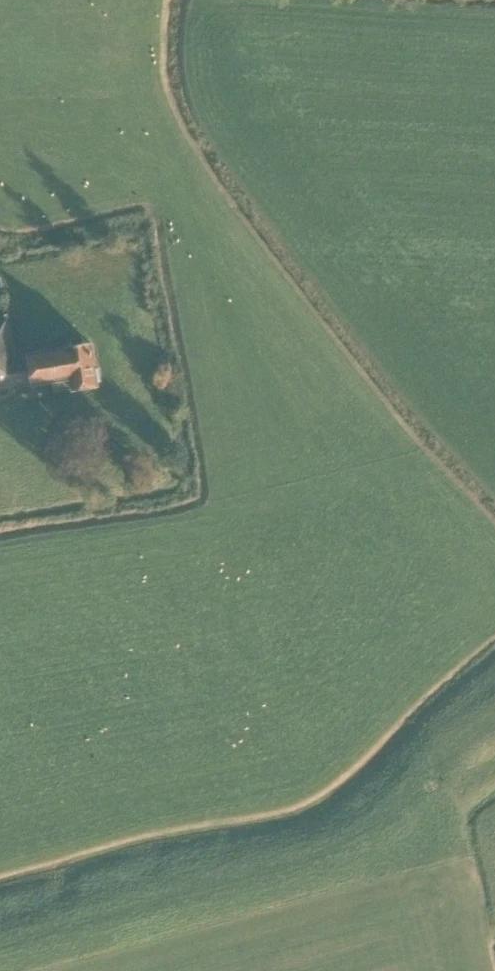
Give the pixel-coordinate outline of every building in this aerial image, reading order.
[(14,358),(6,308),(0,309),(0,395),(11,393),(10,387),(20,385),(23,398),(43,395),(41,382),(52,380),(53,390),(73,387),(73,388),(97,384),(90,341),(88,341),(82,336),(72,338),(68,344),(66,345),(66,347),(27,353),(28,356),(14,358)]
